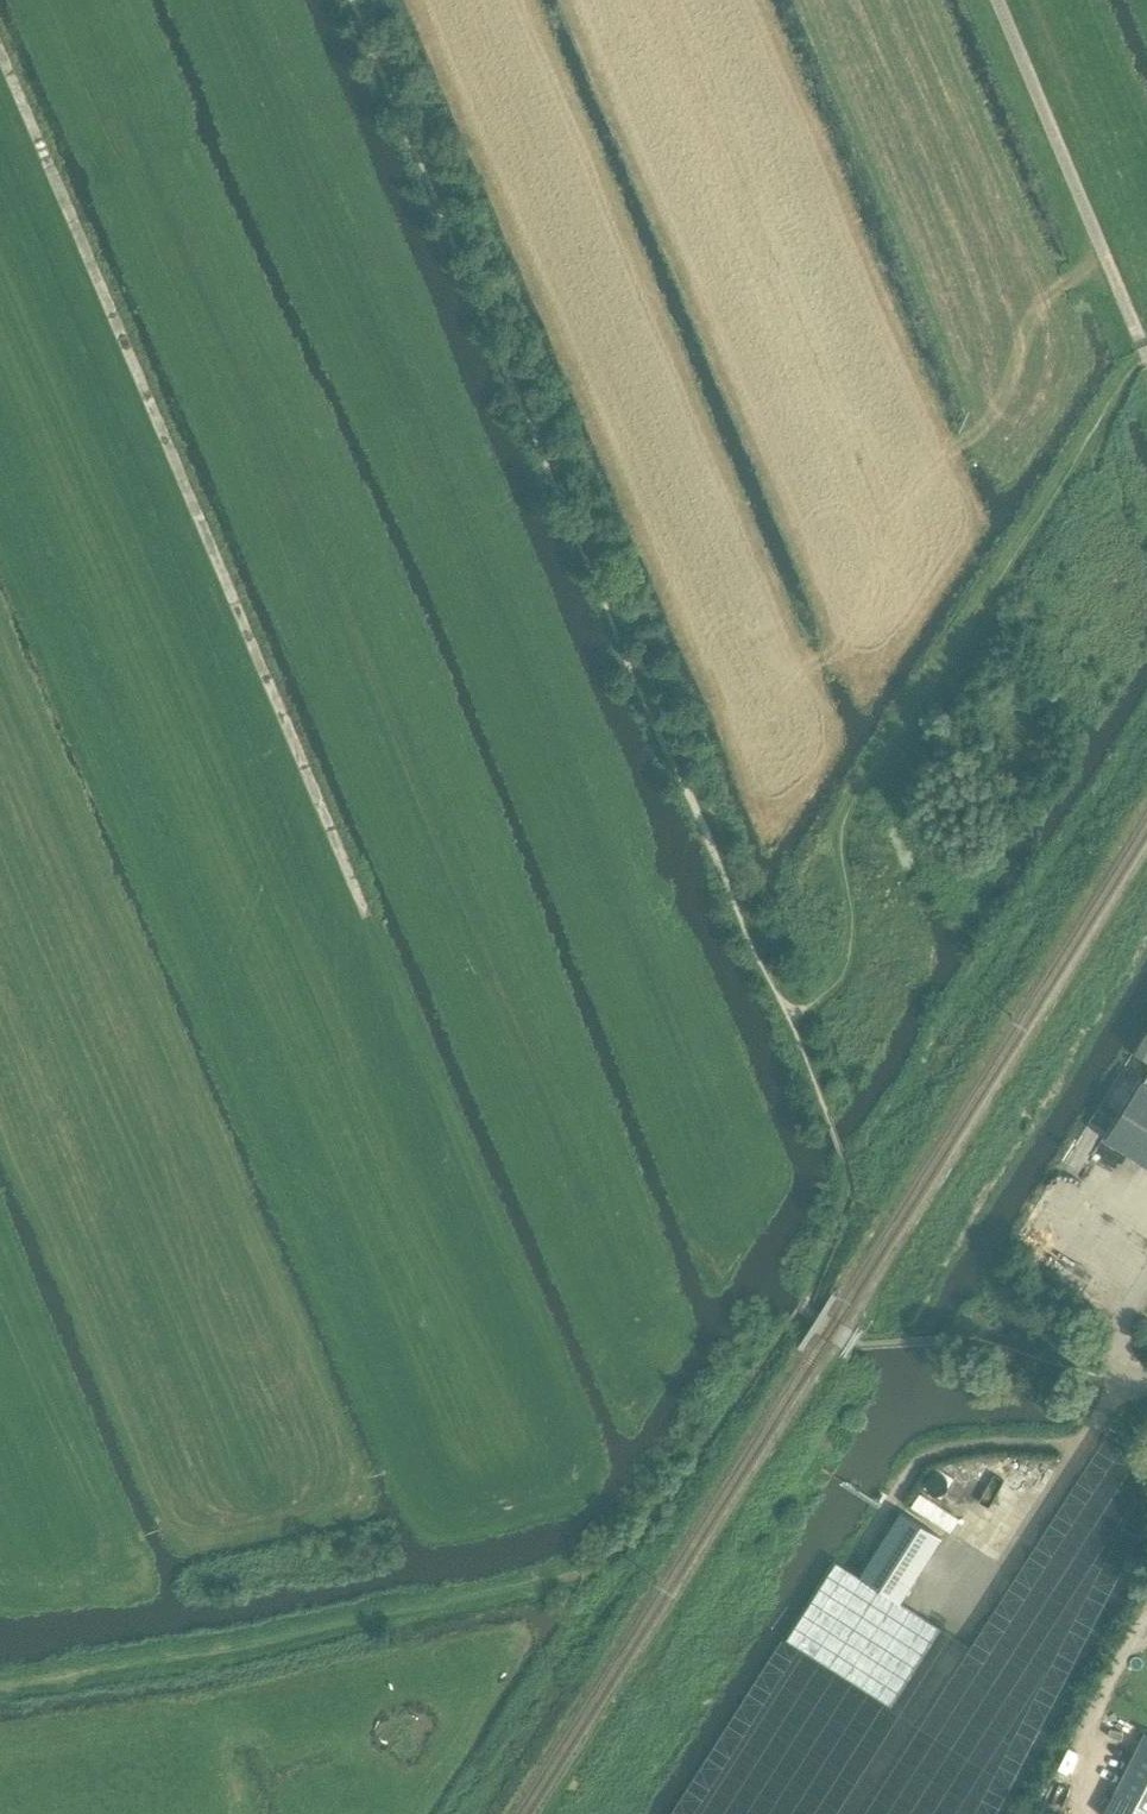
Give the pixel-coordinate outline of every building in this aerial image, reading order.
[(1134,1050),(1146,1058),(1146,1029),(1134,1050)] [(1146,1166),(1146,1074),(1144,1080),(1141,1078),(1104,1139),(1146,1166)] [(787,1638),(890,1704),(939,1627),(899,1601),(940,1537),(900,1512),(860,1577),(836,1561),(787,1638)] [(1104,1813),(1146,1813),(1146,1732),(1146,1731),(1104,1813)]
